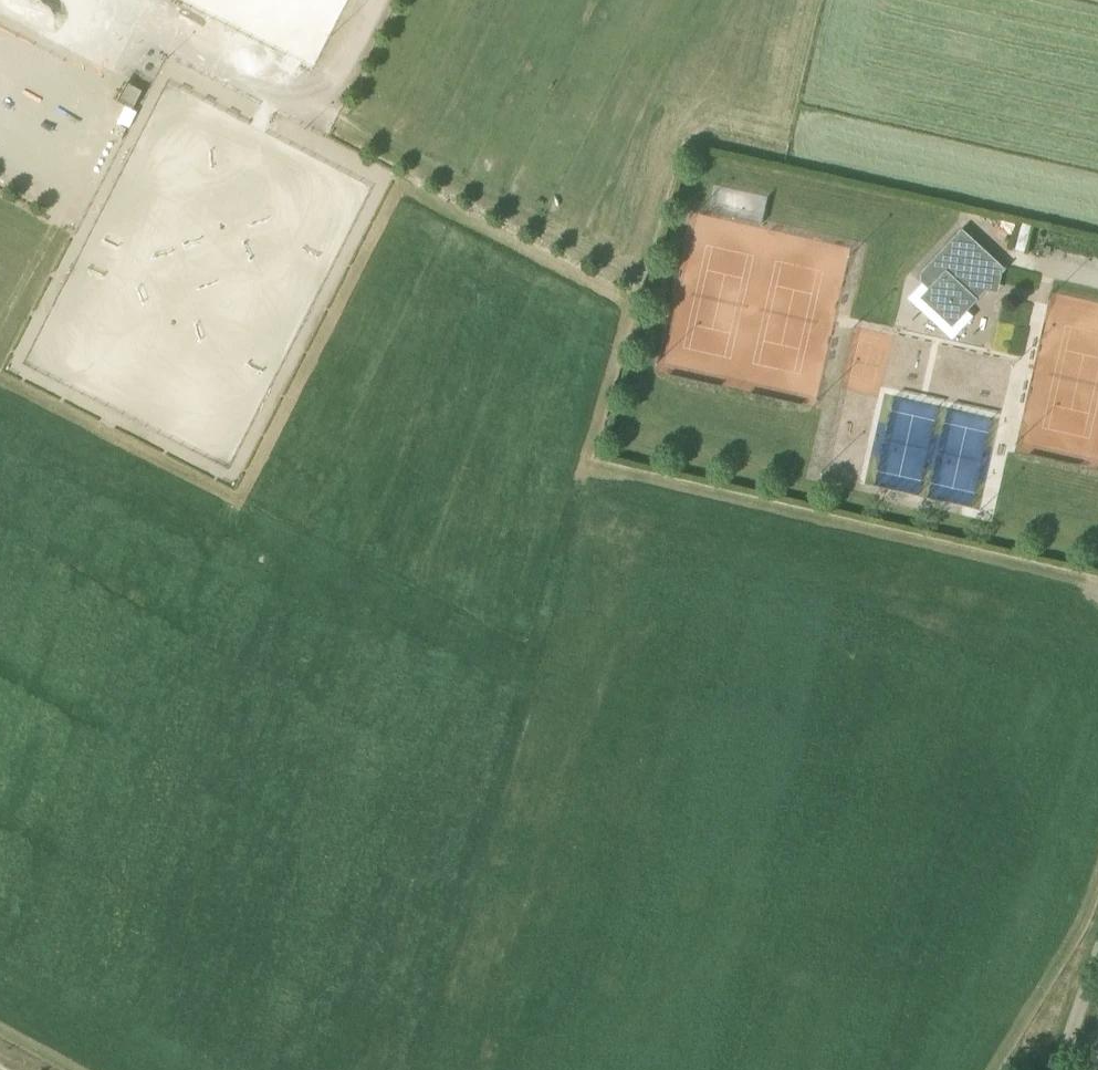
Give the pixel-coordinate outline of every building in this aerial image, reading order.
[(132,89),(133,86),(127,83),(119,100),(125,103),(128,96),(132,89)] [(137,129),(31,362),(99,393),(102,299),(136,314),(150,307),(148,373),(162,342),(184,352),(188,344),(203,344),(204,318),(227,318),(227,299),(215,294),(228,287),(200,274),(225,275),(226,234),(223,234),(219,226),(206,233),(206,221),(216,216),(204,210),(190,242),(191,206),(164,206),(182,196),(182,187),(156,175),(160,173),(137,129)] [(987,283),(997,282),(1000,269),(1004,265),(960,224),(918,270),(918,279),(925,285),(917,294),(949,324),(987,283)]
